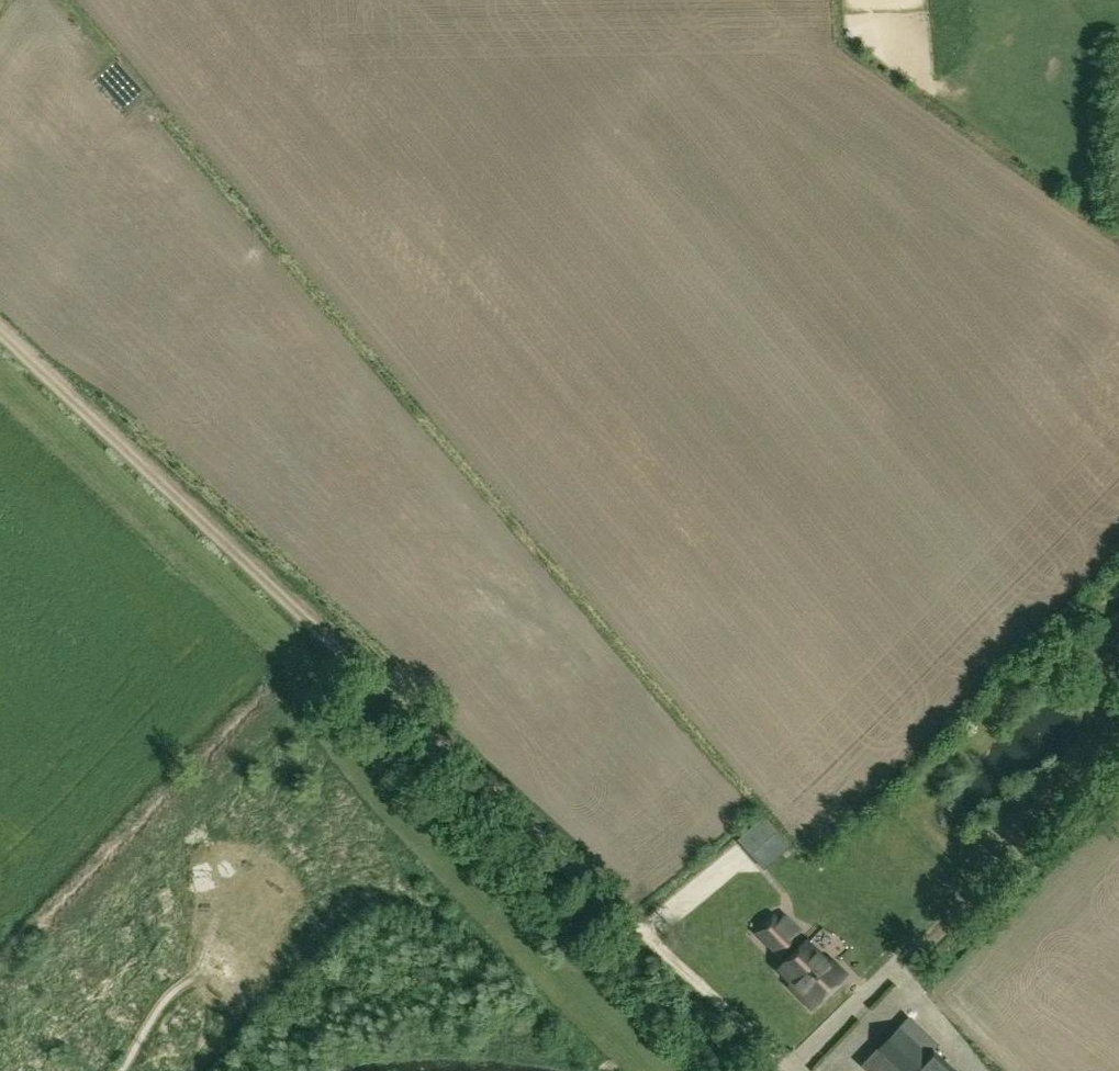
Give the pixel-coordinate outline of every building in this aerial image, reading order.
[(1110,620),(1118,631),(1118,612),(1110,620)] [(762,817),(739,838),(763,865),(787,845),(762,817)] [(779,922),(774,917),(760,931),(783,955),(786,952),(791,958),(782,968),(801,988),(798,991),(812,1006),(840,978),(807,943),(800,949),(794,943),(797,941),(793,936),(799,930),(785,916),(779,922)] [(934,1049),(939,1044),(911,1017),(863,1066),(868,1070),(957,1070),(934,1049)]
